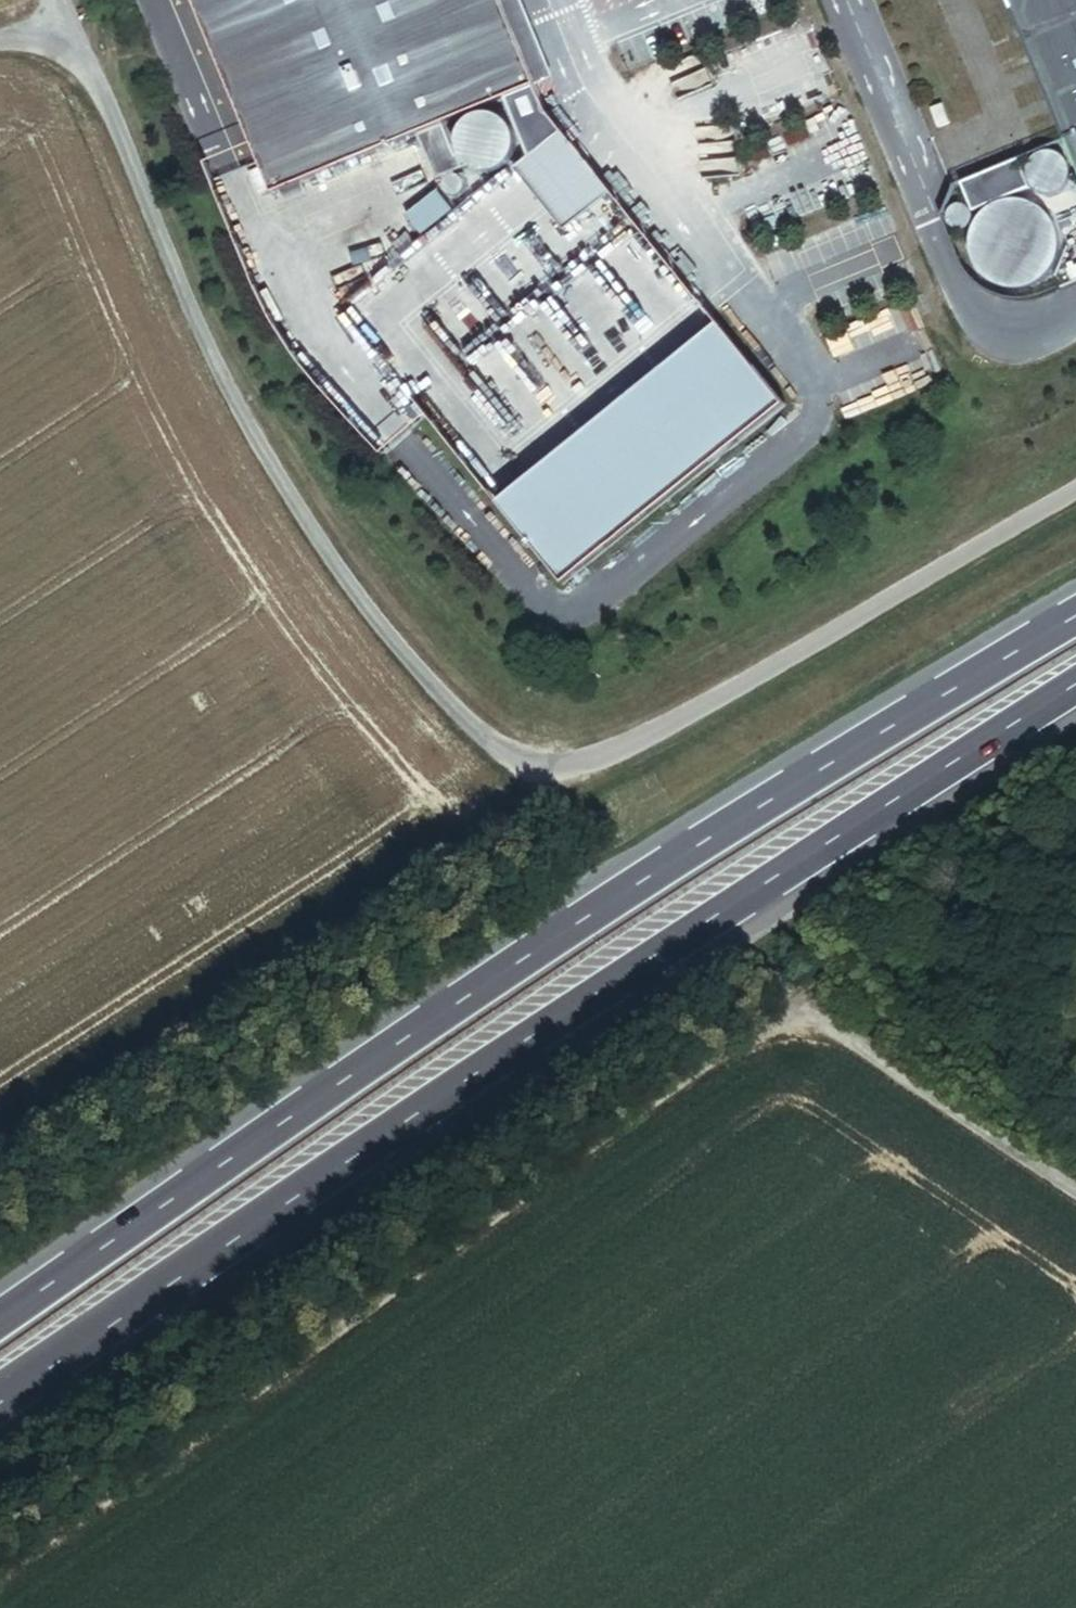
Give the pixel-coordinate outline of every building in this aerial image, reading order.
[(275,199),(416,139),(433,183),(458,174),(455,166),(469,160),(467,158),(464,155),(457,158),(445,127),(504,102),(527,163),(515,175),(563,236),(611,195),(548,117),(537,94),(499,0),(195,0),(275,199)] [(1075,181),(1075,0),(1004,0),(1075,181)] [(702,62),(667,70),(674,100),(709,92),(702,62)] [(469,160),(474,162),(481,163),(489,162),(495,158),(500,152),(503,145),(503,137),(500,130),(496,124),(489,120),(481,119),(475,120),(469,123),(464,127),(461,133),(459,140),(460,146),(462,152),(464,155),(467,158),(469,160)] [(695,173),(735,173),(735,133),(695,133),(695,173)] [(1019,161),(964,181),(974,210),(1029,189),(1019,161)] [(1045,216),(1052,219),(1060,220),(1067,219),(1074,214),(1075,212),(1075,184),(1072,180),(1065,176),(1059,175),(1052,176),(1046,179),(1041,184),(1037,189),(1036,196),(1036,203),(1040,210),(1045,216)] [(402,222),(435,199),(422,181),(389,203),(402,222)] [(438,197),(406,224),(424,245),(456,218),(438,197)] [(997,277),(1006,285),(1017,289),(1029,289),(1040,285),(1049,277),(1055,267),(1058,255),(1056,243),(1050,233),(1041,225),(1029,221),(1019,221),(1009,223),(1000,229),(994,237),(990,246),(988,257),(991,267),(997,277)] [(716,330),(495,507),(562,590),(783,413),(716,330)]
